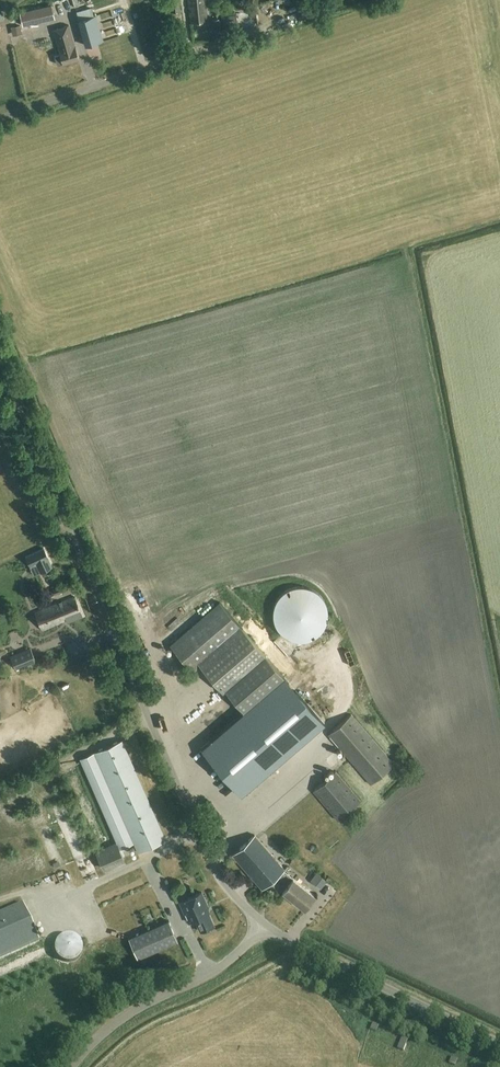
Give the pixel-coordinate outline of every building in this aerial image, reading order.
[(167,13),(168,13),(178,12),(177,0),(166,0),(167,13)] [(189,23),(206,22),(205,12),(203,12),(203,8),(205,8),(204,0),(187,0),(189,23)] [(23,26),(55,18),(52,4),(19,12),(23,26)] [(94,4),(75,9),(85,46),(101,42),(101,41),(100,41),(100,38),(94,16),(95,16),(96,16),(97,16),(97,15),(94,4)] [(225,33),(239,31),(236,14),(222,16),(225,33)] [(219,19),(210,20),(212,28),(220,27),(219,19)] [(61,63),(77,59),(68,24),(52,28),(58,53),(54,54),(53,55),(55,62),(56,63),(61,62),(61,63)] [(20,27),(10,28),(12,37),(21,35),(20,27)] [(32,555),(26,558),(30,567),(36,564),(41,572),(49,569),(52,567),(48,558),(44,549),(40,551),(32,555)] [(55,594),(63,591),(61,585),(53,588),(55,594)] [(298,641),(302,641),(306,641),(311,639),(314,637),(317,635),(320,633),(322,631),(324,627),(326,624),(327,621),(327,618),(328,615),(328,612),(327,609),(327,606),(326,604),(325,601),(323,599),(322,597),(320,594),(318,593),(315,591),(312,589),(309,588),(306,587),(303,586),(300,586),(298,586),(295,587),(292,588),(289,589),(286,590),(283,592),(280,595),(278,597),(277,599),(275,603),(274,605),(273,609),(273,611),(273,614),(273,617),(274,620),(274,622),(275,625),(276,627),(278,630),(280,632),(283,635),(285,637),(289,639),(292,640),(296,641),(298,641)] [(166,593),(169,601),(180,595),(176,588),(166,593)] [(67,623),(82,617),(74,597),(35,613),(41,630),(63,621),(62,618),(65,617),(67,623)] [(148,607),(154,614),(165,605),(160,598),(148,607)] [(201,666),(243,630),(219,602),(169,645),(193,673),(201,666)] [(225,690),(265,655),(243,630),(201,666),(223,692),(225,690)] [(39,646),(32,651),(36,657),(43,652),(39,646)] [(16,670),(36,661),(30,647),(10,656),(16,670)] [(265,655),(225,690),(244,712),(285,677),(265,655)] [(245,713),(203,750),(243,796),(325,724),(285,677),(264,695),(245,712),(245,713)] [(394,764),(369,735),(355,719),(351,714),(334,729),(327,735),(337,747),(338,748),(340,750),(342,753),(343,753),(343,754),(356,769),(370,785),(394,764)] [(116,842),(119,849),(133,842),(138,852),(167,839),(123,740),(80,759),(116,842)] [(348,786),(343,780),(339,775),(336,772),(313,791),(321,800),(321,801),(332,814),(338,821),(342,817),(361,801),(348,786)] [(293,878),(283,870),(284,869),(256,837),(234,857),(262,889),(270,882),(278,889),(279,888),(304,908),(315,894),(294,877),(293,878)] [(116,842),(98,850),(94,852),(103,871),(125,861),(119,849),(116,842)] [(317,872),(311,879),(320,887),(326,880),(317,872)] [(208,909),(202,894),(179,904),(187,923),(195,920),(200,931),(213,925),(207,910),(208,909)] [(38,939),(22,902),(0,912),(0,955),(38,939)] [(137,960),(178,942),(169,922),(129,939),(137,960)] [(69,962),(71,962),(73,961),(75,961),(77,959),(79,958),(80,956),(81,954),(82,952),(82,950),(83,948),(82,946),(82,944),(81,942),(80,940),(79,938),(77,937),(75,935),(73,935),(71,934),(69,934),(66,934),(64,935),(62,935),(60,937),(59,938),(57,940),(56,942),(55,944),(55,946),(55,948),(55,950),(55,952),(56,954),(57,956),(59,958),(60,959),(62,961),(64,961),(66,962),(69,962)]
